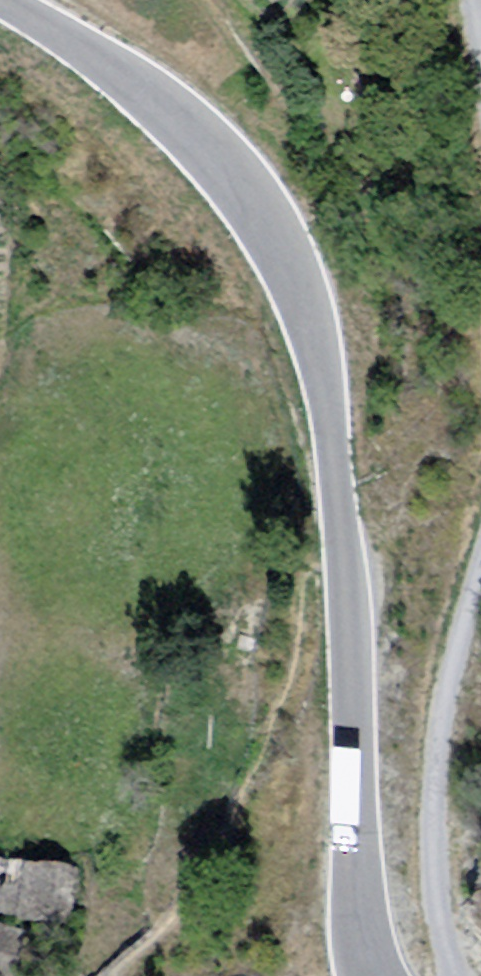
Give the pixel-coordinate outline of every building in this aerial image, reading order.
[(0,859),(0,917),(72,928),(81,871),(0,859)] [(0,929),(0,975),(10,975),(23,936),(0,929)]
